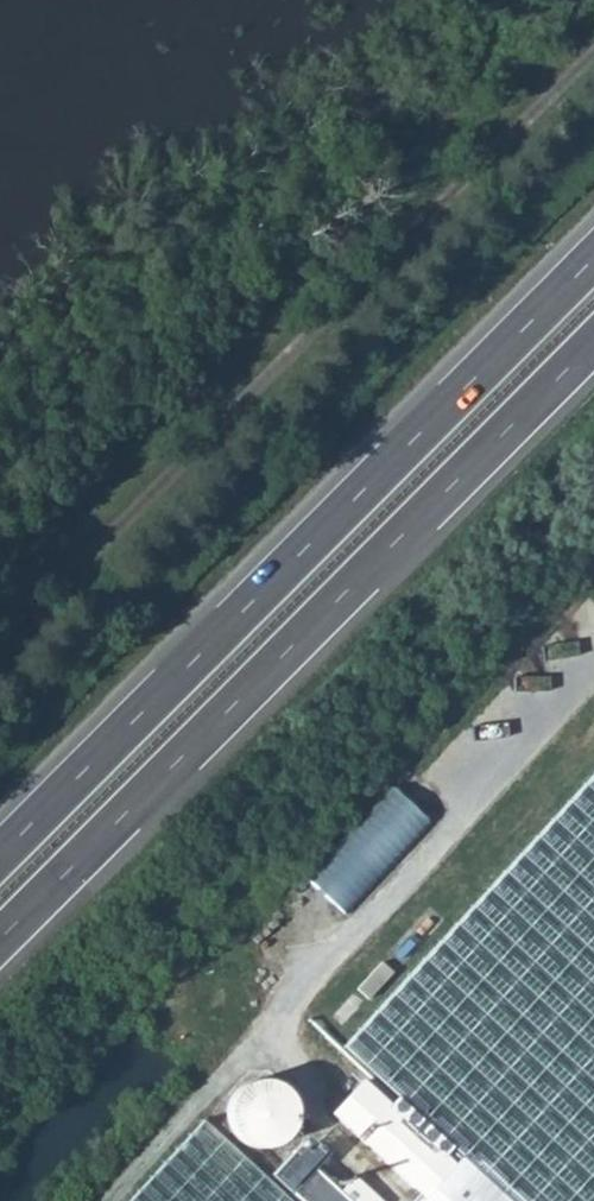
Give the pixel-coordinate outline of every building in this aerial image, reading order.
[(458,1157),(504,1200),(593,1200),(593,785),(345,1051),(458,1157)] [(311,875),(347,911),(437,823),(400,787),(311,875)] [(358,1078),(329,1111),(408,1186),(438,1152),(358,1078)] [(222,1107),(221,1114),(221,1117),(221,1120),(223,1126),(227,1132),(229,1134),(235,1137),(240,1139),(246,1139),(253,1137),(257,1135),(261,1132),(265,1127),(267,1122),(268,1116),(267,1109),(266,1106),(264,1102),(260,1098),(258,1096),(253,1094),(250,1093),(244,1092),(235,1093),(231,1096),(227,1099),(223,1104),(222,1107)] [(202,1119),(125,1200),(290,1200),(202,1119)] [(438,1152),(408,1186),(421,1198),(451,1164),(438,1152)] [(418,1200),(504,1200),(458,1157),(451,1164),(421,1198),(418,1200)]
